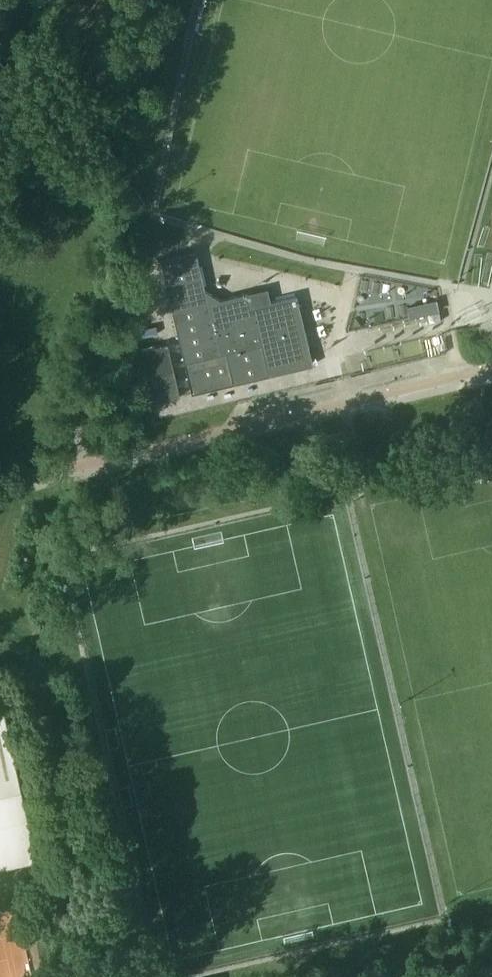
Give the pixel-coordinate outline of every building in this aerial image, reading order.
[(159,260),(191,394),(312,365),(296,295),(253,305),(250,292),(219,300),(204,291),(195,251),(159,260)] [(408,307),(410,317),(440,311),(438,300),(408,307)] [(166,344),(136,351),(148,404),(179,397),(166,344)] [(34,858),(28,835),(1,712),(0,712),(0,866),(34,858)]
